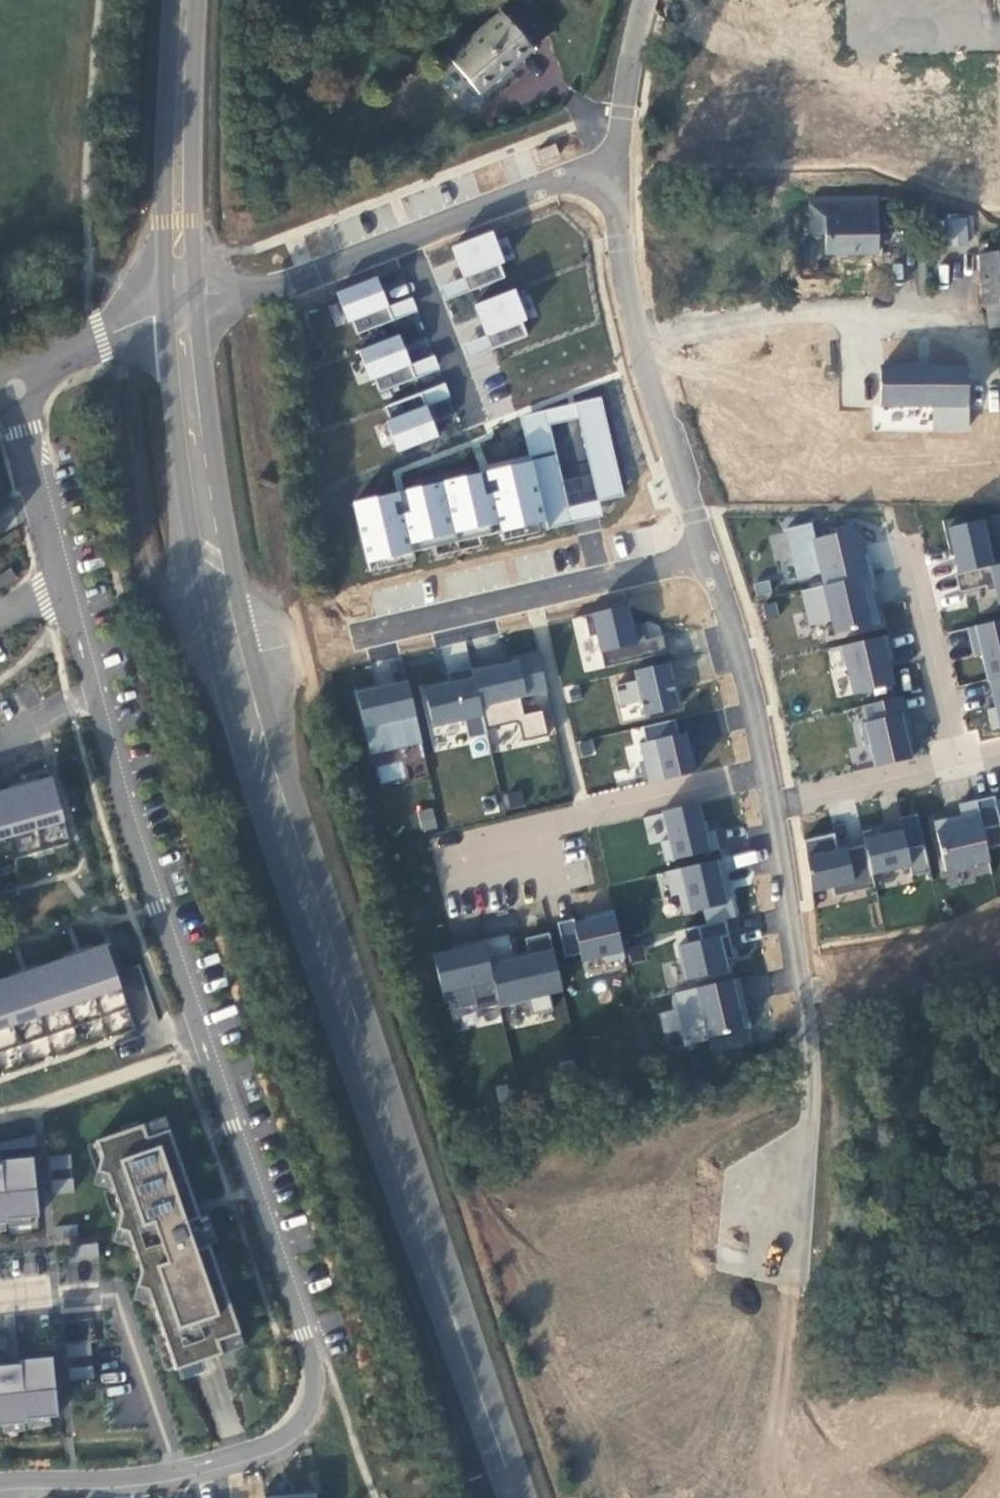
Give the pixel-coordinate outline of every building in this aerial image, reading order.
[(556,32),(533,0),(530,0),(508,18),(502,12),(449,58),(479,95),(556,32)] [(810,199),(810,235),(826,235),(827,254),(879,254),(877,198),(810,199)] [(966,244),(969,217),(948,215),(945,242),(966,244)] [(494,230),(450,246),(469,292),(506,278),(501,265),(506,263),(494,230)] [(980,257),(987,304),(999,304),(999,253),(980,257)] [(379,276),(336,291),(348,323),(352,321),(358,335),(395,321),(379,276)] [(516,289),(473,305),(492,350),(528,337),(522,322),(528,320),(516,289)] [(400,334),(359,350),(370,380),(374,379),(379,393),(417,379),(400,334)] [(968,365),(880,366),(880,406),(918,405),(968,406),(968,365)] [(386,421),(397,453),(441,437),(422,391),(385,406),(391,419),(386,421)] [(969,429),(968,406),(918,405),(918,429),(969,429)] [(533,457),(350,499),(365,565),(412,554),(411,546),(499,525),(501,534),(548,522),(533,457)] [(942,520),(951,555),(954,555),(959,573),(999,563),(999,515),(964,523),(963,515),(942,520)] [(817,537),(813,521),(784,528),(799,583),(821,578),(823,586),(875,573),(870,555),(866,556),(859,527),(817,537)] [(9,563),(0,569),(0,583),(15,573),(9,563)] [(956,574),(959,592),(986,585),(987,590),(994,588),(998,605),(999,605),(999,564),(956,574)] [(875,574),(800,591),(810,627),(832,622),(836,640),(885,628),(876,593),(880,592),(875,574)] [(635,623),(631,604),(585,614),(591,636),(598,635),(606,666),(669,653),(664,634),(646,639),(642,622),(635,623)] [(967,628),(973,657),(982,655),(988,680),(990,680),(999,677),(999,620),(967,628)] [(894,659),(888,635),(839,646),(843,665),(847,664),(853,695),(895,685),(889,661),(894,659)] [(553,709),(538,654),(508,660),(509,664),(498,666),(497,663),(473,668),(487,727),(519,721),(525,741),(549,735),(543,711),(553,709)] [(683,713),(671,662),(633,670),(636,680),(616,685),(621,708),(642,704),(647,722),(683,713)] [(487,734),(471,668),(449,673),(451,682),(422,689),(431,730),(466,721),(470,738),(487,734)] [(991,731),(999,729),(999,677),(990,680),(994,696),(987,697),(989,708),(986,709),(991,731)] [(423,745),(409,680),(355,691),(370,758),(423,745)] [(913,736),(905,696),(862,706),(866,722),(861,724),(866,746),(870,745),(875,768),(914,758),(909,737),(913,736)] [(640,743),(649,783),(698,772),(688,730),(678,732),(675,719),(644,727),(647,741),(640,743)] [(380,783),(406,777),(401,759),(375,766),(380,783)] [(68,838),(52,774),(30,781),(29,778),(17,781),(17,784),(0,788),(0,857),(68,838)] [(999,848),(999,800),(996,800),(994,795),(978,799),(989,850),(999,848)] [(944,872),(991,861),(977,799),(957,803),(960,815),(933,821),(944,872)] [(700,800),(663,809),(670,840),(661,841),(666,864),(721,851),(716,829),(707,831),(700,800)] [(422,831),(437,827),(432,806),(417,810),(422,831)] [(931,873),(918,812),(898,817),(900,824),(864,831),(874,876),(911,868),(913,877),(931,873)] [(836,832),(805,839),(813,892),(832,888),(834,897),(875,886),(866,844),(839,850),(836,832)] [(729,904),(718,858),(665,871),(670,895),(679,893),(684,917),(729,904)] [(626,959),(615,909),(587,915),(588,921),(576,924),(574,918),(557,922),(565,958),(580,955),(582,963),(605,958),(606,963),(626,959)] [(735,958),(726,921),(685,928),(689,943),(677,945),(686,986),(730,975),(726,960),(735,958)] [(550,933),(526,937),(529,953),(516,956),(512,934),(486,939),(501,1007),(530,1000),(533,1014),(554,1010),(550,996),(563,994),(550,933)] [(500,1005),(485,940),(450,946),(451,951),(433,954),(444,1001),(457,998),(460,1009),(478,1004),(479,1009),(500,1005)] [(647,960),(642,941),(628,944),(633,963),(647,960)] [(105,942),(83,950),(82,947),(72,951),(73,953),(28,969),(27,967),(17,969),(18,972),(0,978),(0,1047),(126,1003),(105,942)] [(740,978),(674,993),(683,1031),(706,1026),(710,1042),(751,1032),(740,978)] [(95,1136),(174,1365),(243,1342),(164,1112),(95,1136)] [(0,1138),(0,1145),(35,1141),(33,1130),(0,1138)] [(69,1150),(48,1152),(49,1164),(70,1162),(69,1150)] [(7,1218),(6,1215),(38,1212),(32,1153),(0,1156),(0,1218),(7,1218)] [(71,1174),(50,1177),(52,1189),(72,1187),(71,1174)] [(76,1220),(55,1222),(56,1233),(77,1231),(76,1220)] [(96,1239),(71,1241),(72,1254),(97,1251),(96,1239)] [(89,1338),(66,1340),(67,1352),(90,1350),(89,1338)] [(27,1418),(25,1413),(56,1411),(51,1352),(19,1355),(19,1359),(0,1361),(0,1420),(27,1418)] [(91,1361),(68,1364),(69,1375),(92,1373),(91,1361)] [(315,1489),(263,1492),(263,1497),(316,1497),(315,1489)]
